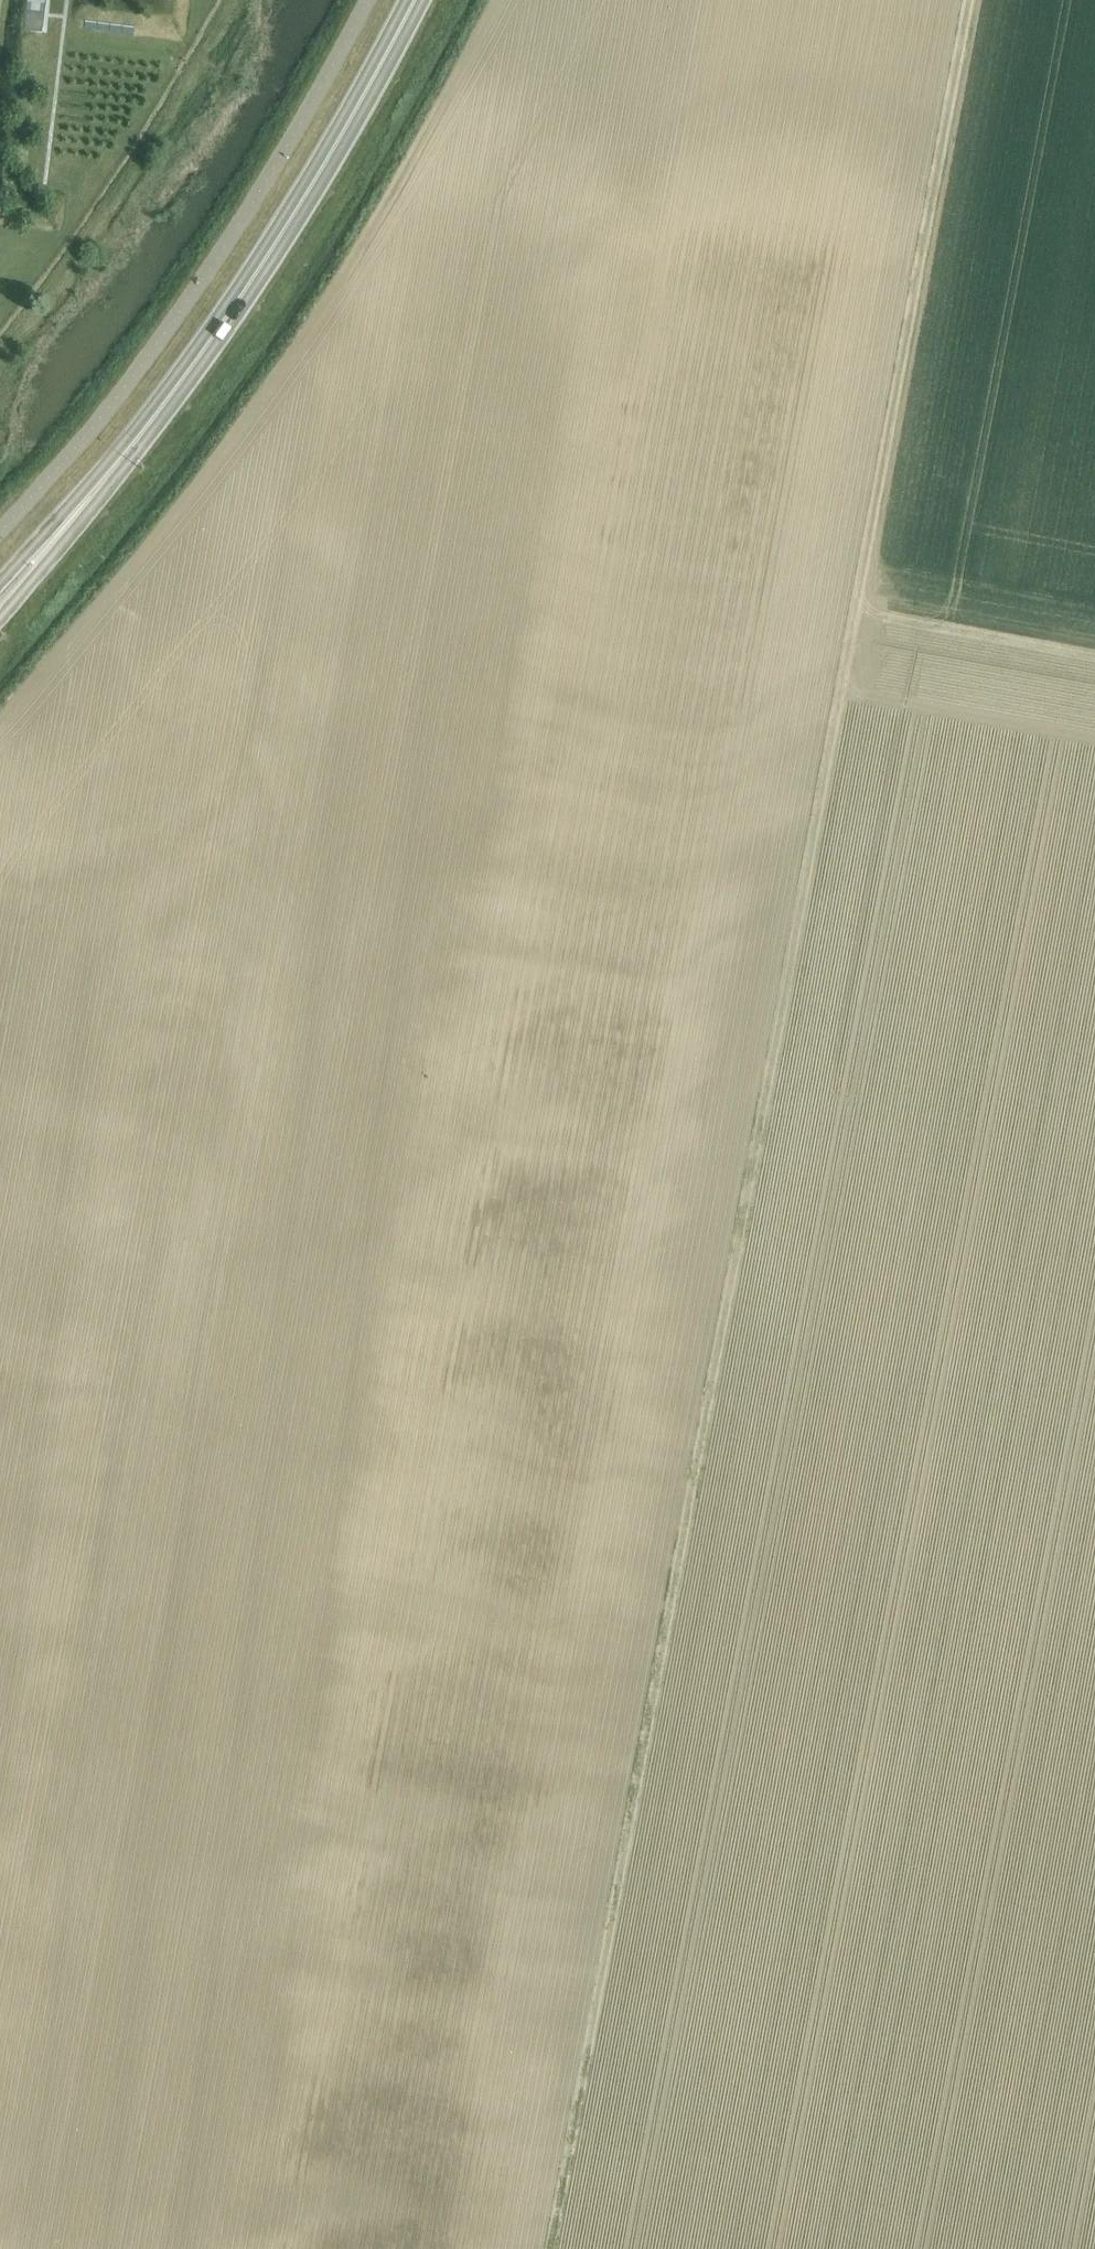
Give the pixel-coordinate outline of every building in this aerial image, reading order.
[(24,32),(42,34),(44,14),(46,0),(28,0),(26,12),(24,32)]
